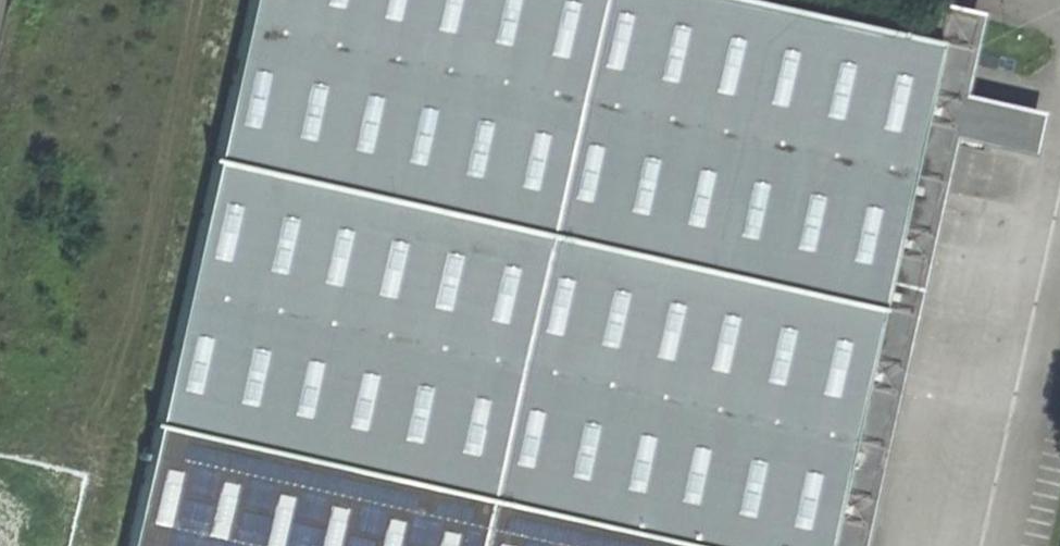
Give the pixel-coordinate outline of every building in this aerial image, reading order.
[(980,17),(913,3),(906,36),(744,0),(253,0),(132,545),(861,545),(951,138),(1031,156),(1041,114),(962,97),(980,17)]
